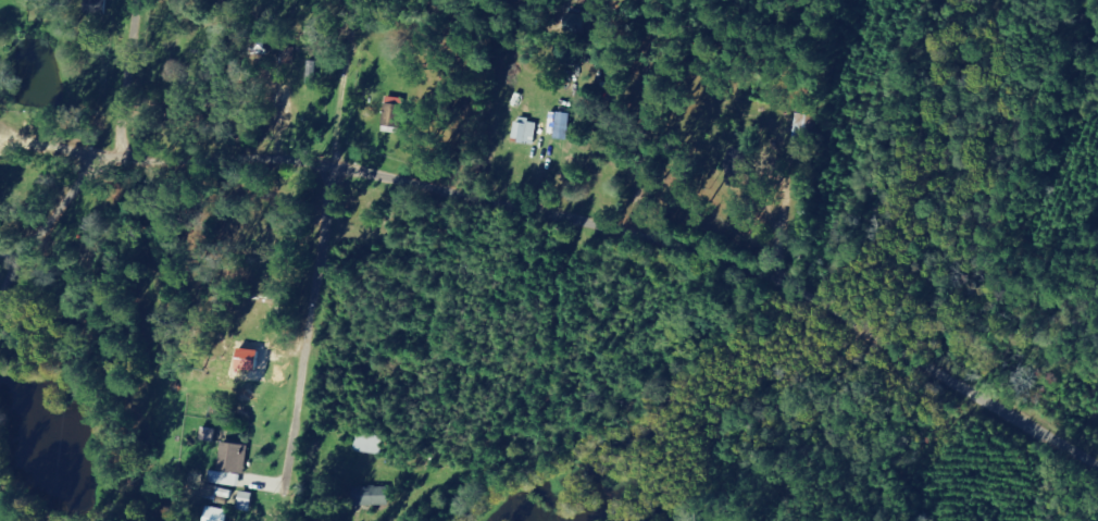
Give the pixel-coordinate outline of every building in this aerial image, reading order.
[(386,127),(404,131),(411,100),(392,96),(386,127)] [(541,121),(521,119),(518,142),(539,145),(541,121)] [(386,438),(359,435),(357,452),(383,455),(386,438)] [(394,506),(394,488),(362,488),(361,505),(394,506)] [(244,511),(258,512),(259,494),(245,493),(244,511)]
